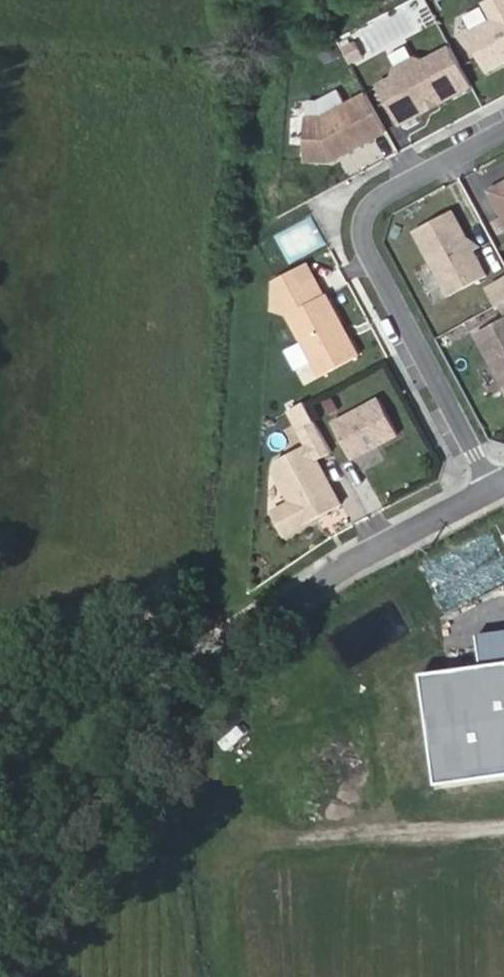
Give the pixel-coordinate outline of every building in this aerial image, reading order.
[(502,12),(476,26),(496,64),(503,60),(503,0),(495,0),(502,12)] [(407,117),(480,78),(459,39),(431,54),(423,51),(403,62),(400,71),(386,78),(407,117)] [(327,109),(351,96),(344,82),(324,94),(313,93),(312,108),(327,109)] [(312,108),(311,145),(311,150),(338,151),(393,122),(372,84),(327,109),(312,108)] [(496,185),(503,200),(503,180),(496,185)] [(493,269),(458,205),(421,225),(456,290),(493,269)] [(288,264),(325,245),(309,214),(272,234),(288,264)] [(367,353),(335,291),(297,311),(329,372),(367,353)] [(483,331),(503,369),(503,320),(483,331)] [(362,457),(408,432),(389,397),(343,422),(362,457)] [(323,418),(312,398),(297,406),(308,426),(323,418)] [(352,504),(319,443),(279,465),(298,500),(281,509),(295,535),(352,504)]
